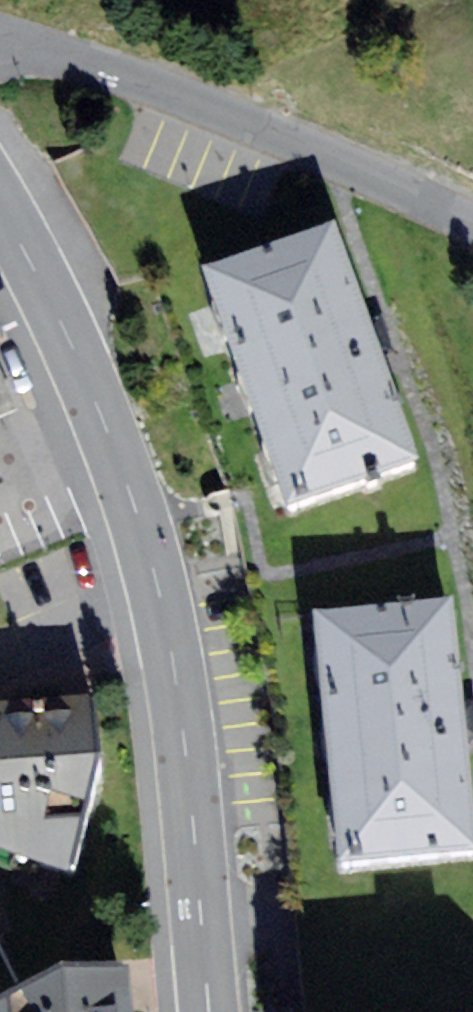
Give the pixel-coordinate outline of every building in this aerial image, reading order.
[(207,278),(292,514),(422,468),(336,231),(207,278)] [(472,857),(472,808),(453,608),(314,622),(339,871),(472,857)] [(0,708),(0,857),(65,878),(97,775),(91,702),(0,708)] [(130,977),(75,982),(12,1011),(133,1011),(130,977)]
